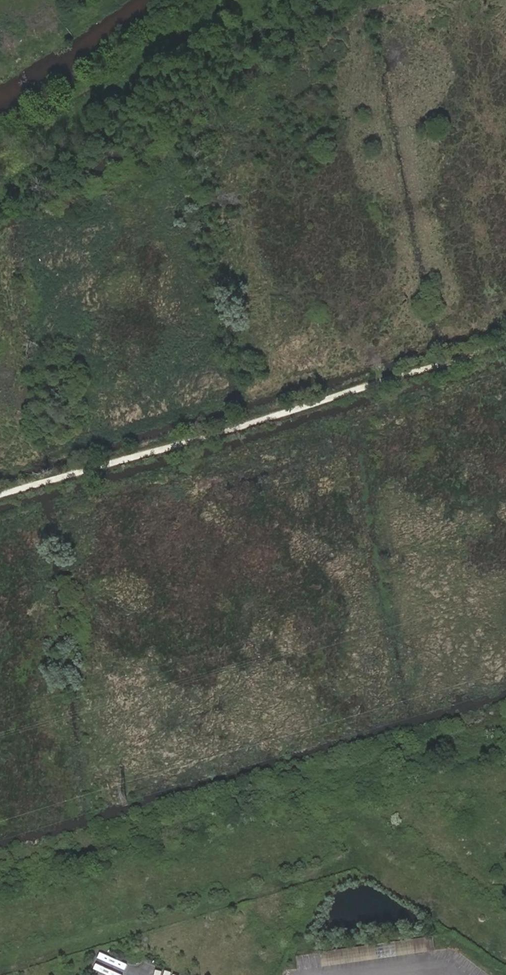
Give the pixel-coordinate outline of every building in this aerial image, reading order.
[(435,939),(415,939),(415,953),(435,952),(435,939)]
